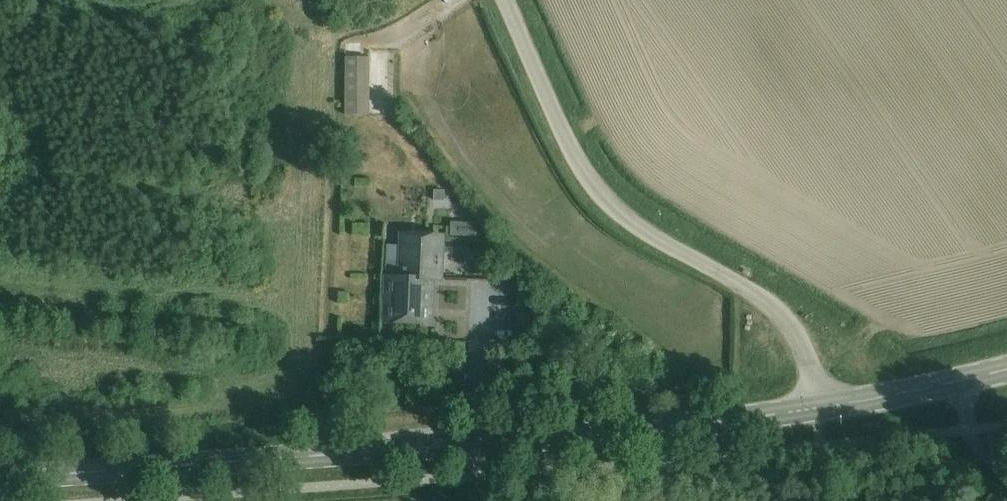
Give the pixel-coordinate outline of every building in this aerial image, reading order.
[(369,57),(346,57),(346,60),(346,66),(345,112),(368,113),(369,57)] [(435,190),(434,200),(444,200),(444,190),(435,190)] [(476,225),(476,222),(463,222),(463,237),(476,237),(476,236),(476,225)] [(387,277),(386,322),(430,324),(432,280),(440,280),(440,268),(442,268),(443,248),(441,248),(441,236),(403,234),(401,278),(387,277)] [(358,268),(340,270),(341,280),(359,278),(358,268)]
